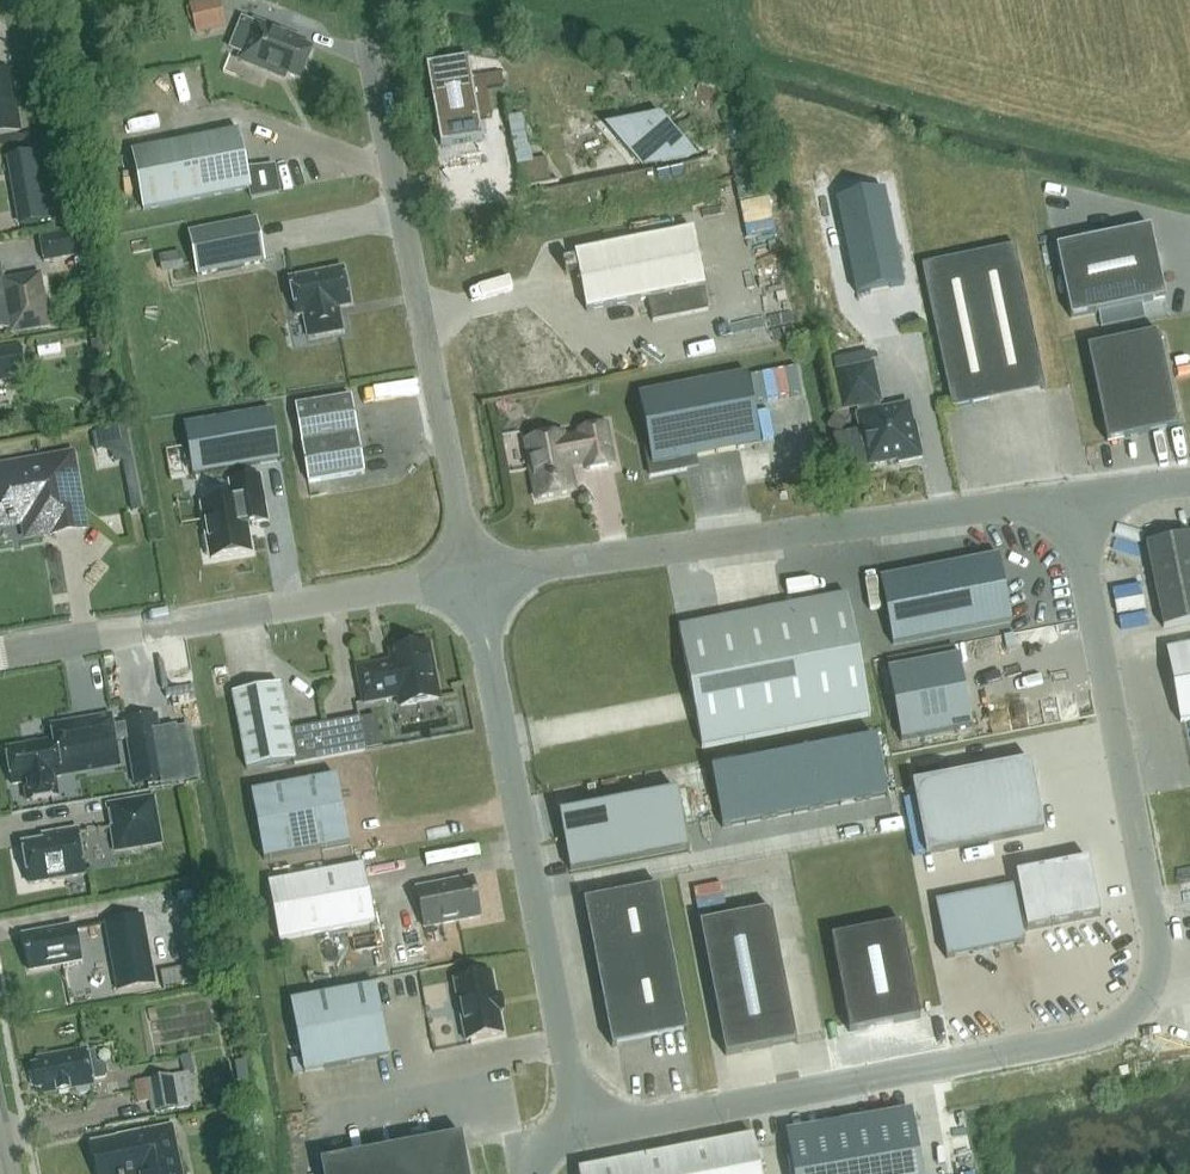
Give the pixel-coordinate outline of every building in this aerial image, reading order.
[(222,12),(219,0),(209,0),(189,5),(193,19),(222,12)] [(241,54),(240,56),(272,69),(270,73),(285,79),(287,75),(300,80),(313,49),(299,44),(301,39),(255,21),(254,22),(242,17),(229,49),(241,54)] [(469,59),(427,67),(441,147),(483,140),(469,59)] [(22,133),(11,69),(0,71),(0,137),(22,133)] [(660,114),(606,125),(642,168),(697,157),(660,114)] [(274,165),(247,168),(240,131),(132,153),(143,211),(251,190),(252,197),(279,192),(274,165)] [(899,265),(875,148),(828,158),(848,251),(834,254),(840,283),(870,277),(869,271),(899,265)] [(44,151),(6,157),(18,227),(56,220),(44,151)] [(188,231),(197,276),(266,262),(257,218),(188,231)] [(1165,298),(1150,228),(1056,248),(1071,318),(1165,298)] [(78,231),(39,238),(43,263),(82,256),(78,231)] [(693,231),(575,255),(587,312),(648,300),(653,323),(709,311),(704,288),(705,288),(693,231)] [(1045,389),(1015,246),(922,266),(952,409),(1045,389)] [(180,252),(159,256),(163,274),(184,269),(180,252)] [(5,296),(11,334),(50,328),(40,275),(4,281),(1,265),(0,265),(0,297),(5,296)] [(339,309),(351,307),(343,269),(289,279),(297,317),(311,314),(315,337),(344,332),(339,309)] [(1107,442),(1178,427),(1158,333),(1087,348),(1107,442)] [(25,377),(20,348),(0,351),(0,381),(25,377)] [(923,459),(919,438),(915,439),(908,406),(875,413),(873,404),(880,403),(872,367),(836,374),(844,410),(857,407),(859,417),(858,417),(869,466),(898,460),(899,464),(923,459)] [(639,396),(649,449),(646,450),(651,477),(687,470),(685,460),(761,445),(747,375),(639,396)] [(352,396),(296,406),(309,482),(365,473),(352,396)] [(269,411),(182,426),(190,476),(277,461),(269,411)] [(537,500),(574,493),(568,464),(585,461),(587,470),(613,465),(605,427),(579,432),(580,437),(564,440),(563,435),(526,442),(537,500)] [(0,472),(0,522),(2,523),(28,518),(29,526),(33,529),(34,535),(80,527),(79,520),(82,516),(72,457),(19,466),(19,469),(0,472)] [(233,499),(201,505),(207,537),(203,537),(206,555),(210,555),(211,559),(251,552),(246,525),(267,521),(259,477),(230,482),(233,499)] [(1164,629),(1189,623),(1189,535),(1146,544),(1164,629)] [(988,560),(870,583),(882,647),(1000,624),(988,560)] [(847,595),(680,628),(703,748),(870,716),(847,595)] [(358,669),(364,703),(399,697),(401,707),(439,700),(429,644),(391,651),(393,662),(358,669)] [(958,657),(888,670),(901,741),(972,728),(958,657)] [(233,694),(247,769),(295,760),(281,685),(233,694)] [(54,742),(6,750),(12,785),(22,783),(26,803),(60,797),(57,778),(61,777),(58,760),(100,753),(102,766),(119,764),(116,748),(130,746),(138,791),(166,787),(156,725),(128,730),(128,734),(114,736),(111,715),(51,725),(54,742)] [(366,752),(360,718),(325,724),(331,758),(366,752)] [(194,726),(176,729),(184,779),(203,776),(194,726)] [(876,739),(852,744),(863,800),(886,796),(876,739)] [(852,744),(828,748),(839,805),(863,800),(852,744)] [(828,748),(805,753),(816,809),(839,805),(828,748)] [(805,753),(782,757),(793,814),(816,809),(805,753)] [(782,757),(758,762),(769,818),(793,814),(782,757)] [(926,855),(1044,832),(1030,761),(912,784),(926,855)] [(758,762),(735,766),(746,823),(769,818),(758,762)] [(735,766),(711,771),(722,827),(746,823),(735,766)] [(336,778),(251,794),(264,860),(349,844),(336,778)] [(570,871),(688,849),(677,792),(559,815),(570,871)] [(155,795),(106,804),(115,853),(164,845),(155,795)] [(29,885),(85,875),(77,830),(50,834),(51,840),(22,845),(29,885)] [(1075,922),(1099,917),(1088,861),(1064,865),(1075,922)] [(375,922),(364,865),(269,883),(280,940),(375,922)] [(1051,927),(1075,922),(1064,865),(1040,870),(1051,927)] [(1026,932),(1051,927),(1040,870),(1015,875),(1026,932)] [(424,929),(480,918),(473,879),(417,889),(424,929)] [(612,1048),(687,1033),(659,888),(584,902),(612,1048)] [(1013,888),(936,903),(946,960),(1024,944),(1013,888)] [(802,1039),(776,907),(706,921),(731,1053),(802,1039)] [(143,915),(104,922),(117,991),(156,984),(143,915)] [(902,924),(831,938),(849,1032),(920,1019),(902,924)] [(23,936),(29,972),(81,962),(74,927),(23,936)] [(180,969),(161,972),(164,987),(182,984),(180,969)] [(500,995),(499,995),(495,996),(491,973),(454,981),(466,1042),(503,1034),(499,1012),(504,1011),(500,995)] [(305,1073),(389,1057),(376,986),(291,1002),(305,1073)] [(1189,1056),(1189,1044),(1160,1051),(1162,1062),(1189,1056)] [(88,1053),(87,1049),(38,1059),(39,1065),(32,1066),(36,1089),(43,1088),(44,1094),(75,1088),(77,1092),(80,1095),(88,1093),(90,1090),(91,1085),(94,1085),(93,1081),(104,1079),(108,1074),(106,1066),(101,1062),(97,1063),(95,1051),(88,1053)] [(182,1073),(135,1082),(139,1104),(150,1102),(153,1115),(195,1107),(189,1074),(194,1074),(190,1055),(179,1057),(182,1073)] [(786,1137),(793,1173),(923,1173),(912,1115),(910,1115),(911,1121),(790,1142),(789,1137),(786,1137)] [(97,1173),(182,1173),(172,1126),(128,1135),(129,1138),(92,1145),(97,1173)] [(321,1162),(323,1173),(469,1173),(462,1136),(321,1162)] [(578,1171),(579,1173),(761,1173),(754,1137),(578,1171)]
